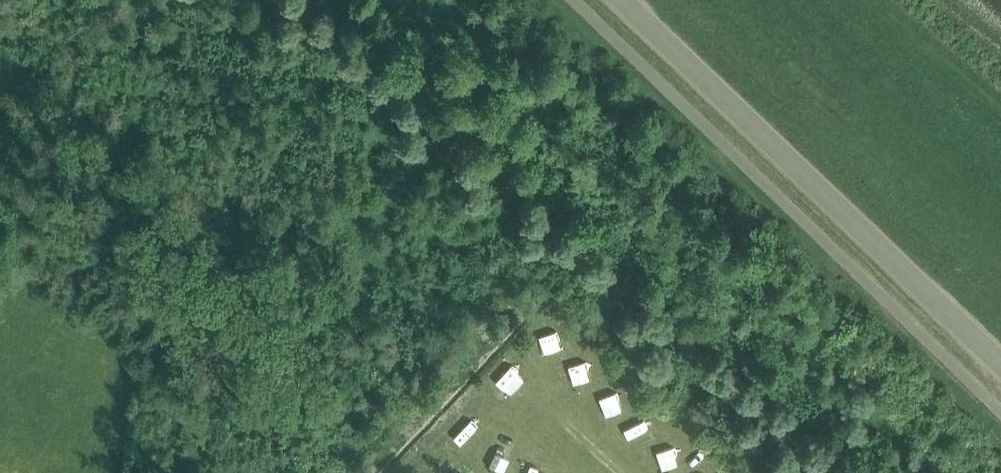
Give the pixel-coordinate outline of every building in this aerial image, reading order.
[(662,468),(683,462),(679,444),(657,450),(662,468)]
